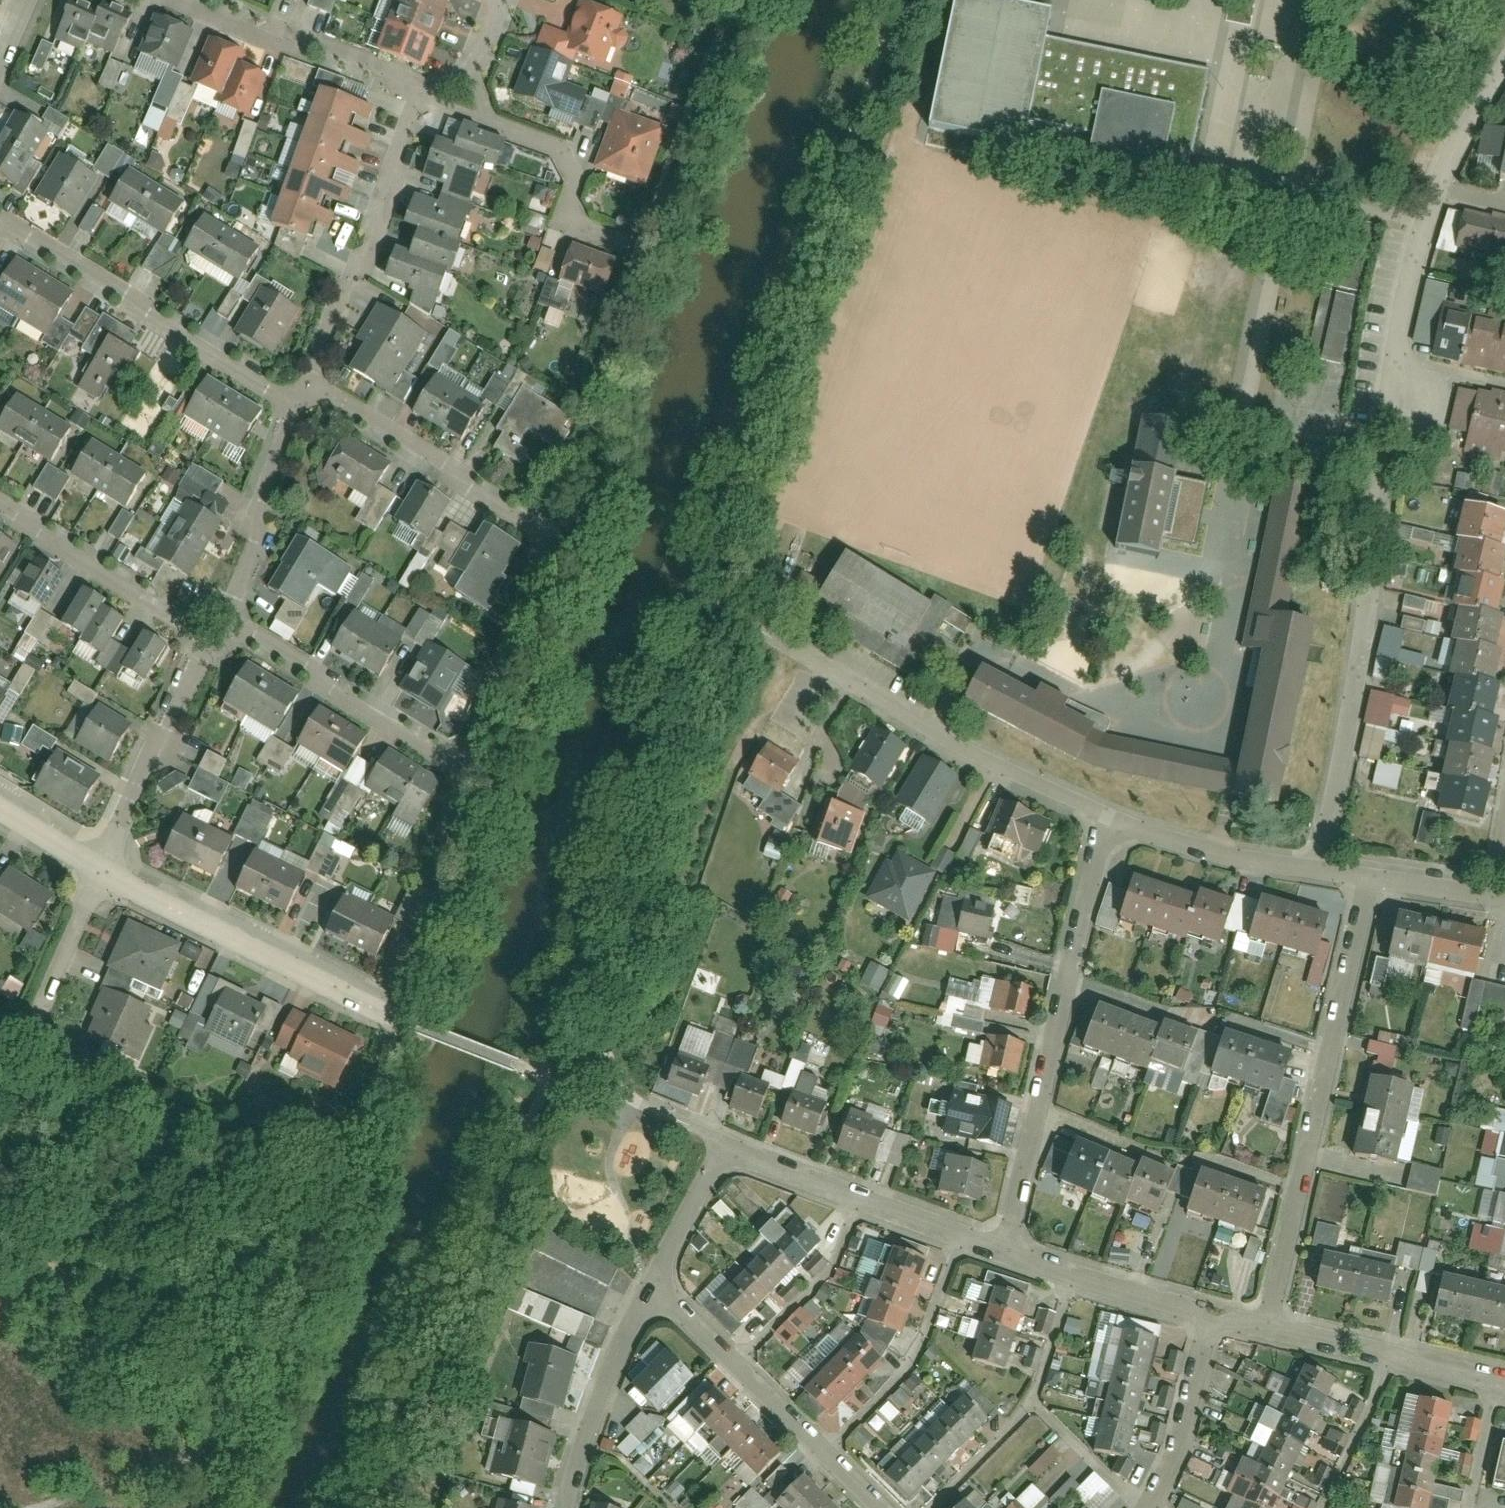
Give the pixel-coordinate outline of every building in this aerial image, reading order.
[(60,4),(55,38),(86,42),(88,30),(112,33),(117,2),(105,0),(90,0),(89,8),(60,4)] [(330,14),(335,0),(308,0),(306,6),(330,14)] [(421,64),(445,0),(379,0),(363,42),(421,64)] [(1068,44),(1044,40),(1049,15),(973,0),(956,0),(930,131),(1023,149),(1027,124),(1094,137),(1089,157),(1161,171),(1165,151),(1191,156),(1207,76),(1208,73),(1080,48),(1089,0),(1077,0),(1068,44)] [(580,4),(566,37),(545,28),(517,97),(558,112),(577,57),(606,69),(626,22),(580,4)] [(186,31),(142,15),(130,47),(174,64),(186,31)] [(238,55),(198,39),(182,81),(221,96),(217,105),(252,118),(266,82),(232,69),(238,55)] [(28,67),(40,73),(53,45),(40,40),(28,67)] [(109,59),(97,84),(112,90),(123,65),(109,59)] [(623,71),(622,75),(615,73),(609,98),(628,103),(635,74),(623,71)] [(347,107),(304,92),(264,213),(303,226),(305,220),(327,227),(331,214),(310,208),(316,191),(337,198),(341,185),(320,178),(326,165),(346,172),(351,158),(330,151),(336,135),(357,142),(361,129),(341,121),(347,107)] [(44,126),(12,107),(0,128),(0,183),(8,187),(44,126)] [(593,170),(634,188),(653,125),(615,110),(593,170)] [(1490,118),(1482,151),(1499,156),(1493,177),(1504,180),(1504,122),(1490,118)] [(229,177),(243,180),(254,124),(240,121),(229,177)] [(450,274),(483,174),(490,176),(503,137),(457,122),(448,147),(425,140),(411,182),(431,188),(428,198),(409,191),(397,228),(417,234),(409,257),(382,248),(372,278),(405,289),(399,307),(429,317),(444,271),(450,274)] [(98,172),(58,147),(31,191),(71,216),(98,172)] [(176,197),(119,163),(100,194),(157,228),(176,197)] [(77,228),(90,235),(104,213),(91,205),(77,228)] [(257,246),(198,211),(180,242),(239,277),(257,246)] [(1354,323),(1371,223),(1337,217),(1325,288),(1321,287),(1314,326),(1309,325),(1304,359),(1352,367),(1359,324),(1354,323)] [(1465,249),(1504,250),(1504,224),(1466,223),(1465,249)] [(166,282),(178,257),(170,253),(177,241),(160,232),(142,270),(166,282)] [(599,288),(610,257),(568,242),(557,273),(599,288)] [(546,274),(555,254),(541,248),(532,268),(546,274)] [(40,342),(67,302),(4,260),(0,265),(0,316),(40,342)] [(289,299),(257,281),(228,332),(261,350),(289,299)] [(228,320),(239,298),(228,292),(216,314),(228,320)] [(378,394),(422,323),(377,295),(333,366),(378,394)] [(1504,370),(1504,311),(1431,295),(1424,325),(1415,323),(1411,349),(1504,370)] [(139,345),(85,313),(71,338),(95,352),(73,390),(103,408),(139,345)] [(475,402),(422,370),(400,408),(452,440),(475,402)] [(254,409),(202,376),(180,410),(232,443),(254,409)] [(1467,383),(1451,454),(1504,466),(1504,392),(1467,383)] [(566,420),(512,388),(476,448),(507,466),(525,437),(548,451),(566,420)] [(9,390),(0,404),(0,433),(43,461),(65,427),(9,390)] [(1173,428),(1143,421),(1115,554),(1156,562),(1174,476),(1164,474),(1173,428)] [(137,472),(77,436),(59,466),(119,502),(137,472)] [(378,465),(335,440),(313,478),(356,503),(378,465)] [(32,488),(55,501),(68,477),(45,464),(32,488)] [(1487,473),(1487,494),(1500,494),(1500,473),(1487,473)] [(440,505),(406,484),(384,520),(417,541),(440,505)] [(214,518),(182,499),(149,555),(181,574),(214,518)] [(1307,508),(1271,501),(1241,651),(1256,654),(1236,756),(1089,726),(974,667),(956,703),(1070,762),(1281,804),(1318,620),(1285,613),(1307,508)] [(1491,738),(1499,509),(1469,509),(1449,808),(1477,808),(1491,738)] [(118,541),(133,517),(121,510),(107,534),(118,541)] [(514,536),(486,521),(447,595),(475,610),(514,536)] [(0,533),(0,560),(12,542),(0,533)] [(346,568),(300,538),(268,586),(296,605),(312,581),(330,593),(346,568)] [(931,602),(840,548),(807,604),(898,658),(931,602)] [(60,571),(30,553),(8,590),(38,609),(60,571)] [(108,593),(78,575),(53,615),(72,627),(65,638),(93,655),(120,611),(103,600),(108,593)] [(1402,608),(1435,613),(1437,602),(1403,597),(1402,608)] [(371,678),(392,646),(343,615),(322,647),(371,678)] [(166,634),(143,620),(116,666),(139,679),(166,634)] [(1397,661),(1400,630),(1378,629),(1374,678),(1384,678),(1385,660),(1397,661)] [(453,663),(419,643),(394,684),(428,704),(453,663)] [(1398,651),(1397,662),(1422,666),(1424,655),(1398,651)] [(297,696),(237,662),(215,699),(276,734),(297,696)] [(1370,691),(1357,754),(1379,758),(1383,740),(1404,744),(1407,734),(1386,730),(1390,715),(1407,718),(1411,699),(1370,691)] [(128,717),(90,695),(68,733),(105,755),(128,717)] [(363,736),(307,704),(285,741),(342,773),(363,736)] [(4,726),(2,743),(19,745),(21,729),(4,726)] [(292,747),(267,732),(248,765),(273,779),(292,747)] [(903,748),(876,733),(810,843),(842,862),(878,802),(873,799),(903,748)] [(804,759),(768,737),(748,770),(784,792),(804,759)] [(74,807),(98,768),(53,739),(28,779),(74,807)] [(433,777),(372,743),(351,780),(411,814),(433,777)] [(220,756),(200,745),(175,792),(209,810),(223,783),(210,776),(220,756)] [(965,783),(929,762),(902,809),(937,830),(965,783)] [(359,787),(334,772),(312,810),(337,825),(359,787)] [(249,800),(232,836),(256,847),(273,811),(249,800)] [(1054,823),(1009,801),(984,849),(1029,872),(1054,823)] [(226,838),(171,809),(151,848),(206,876),(226,838)] [(967,828),(957,858),(968,862),(979,832),(967,828)] [(298,871),(244,845),(224,887),(278,913),(298,871)] [(938,879),(893,852),(867,896),(912,923),(938,879)] [(1232,932),(1320,956),(1330,916),(1267,900),(1265,906),(1185,885),(1184,890),(1118,873),(1104,924),(1162,939),(1164,929),(1228,946),(1232,932)] [(0,876),(0,915),(24,928),(40,899),(0,876)] [(387,913),(331,888),(314,927),(369,952),(387,913)] [(996,908),(944,892),(926,948),(955,957),(962,935),(986,942),(996,908)] [(93,988),(71,1029),(123,1056),(148,1009),(124,996),(135,977),(156,988),(174,954),(159,946),(165,935),(128,915),(110,950),(97,943),(78,979),(93,988)] [(1485,976),(1494,937),(1392,915),(1383,954),(1485,976)] [(869,962),(860,983),(879,992),(888,971),(869,962)] [(1028,1021),(1039,980),(1009,972),(1006,984),(998,1013),(1028,1021)] [(23,988),(9,978),(0,989),(0,995),(11,1003),(23,988)] [(1461,980),(1455,1010),(1504,1019),(1504,988),(1461,980)] [(261,1006),(218,983),(196,1024),(239,1047),(261,1006)] [(1230,1044),(1098,1005),(1086,1047),(1183,1076),(1185,1071),(1286,1100),(1299,1056),(1232,1036),(1230,1044)] [(872,1024),(887,1027),(890,1008),(875,1006),(872,1024)] [(361,1037),(298,1010),(287,1036),(323,1051),(318,1062),(345,1073),(361,1037)] [(746,1067),(758,1036),(710,1018),(698,1048),(746,1067)] [(1026,1039),(998,1030),(988,1066),(1016,1074),(1026,1039)] [(703,1100),(716,1067),(679,1051),(665,1084),(703,1100)] [(760,1117),(772,1088),(739,1074),(727,1103),(760,1117)] [(1398,1158),(1413,1087),(1375,1079),(1361,1150),(1398,1158)] [(820,1138),(833,1106),(793,1090),(780,1122),(820,1138)] [(1014,1100),(983,1090),(971,1131),(1001,1141),(1014,1100)] [(902,1165),(915,1130),(853,1107),(840,1142),(902,1165)] [(1080,1147),(1068,1185),(1163,1214),(1172,1185),(1194,1192),(1189,1209),(1262,1231),(1273,1195),(1133,1154),(1130,1162),(1080,1147)] [(984,1198),(992,1163),(961,1157),(953,1191),(984,1198)] [(1434,1196),(1440,1170),(1411,1163),(1405,1188),(1434,1196)] [(725,1222),(731,1216),(718,1203),(712,1208),(725,1222)] [(822,1240),(793,1211),(741,1267),(726,1282),(754,1309),(768,1295),(822,1240)] [(1335,1247),(1340,1228),(1316,1222),(1311,1241),(1335,1247)] [(1504,1229),(1472,1224),(1468,1250),(1491,1253),(1486,1286),(1504,1288),(1504,1257),(1501,1257),(1504,1229)] [(533,1228),(521,1253),(601,1289),(612,1264),(533,1228)] [(1243,1255),(1252,1259),(1259,1242),(1251,1238),(1243,1255)] [(1394,1268),(1432,1272),(1435,1249),(1397,1245),(1394,1268)] [(911,1254),(885,1246),(860,1326),(807,1381),(833,1407),(882,1348),(911,1254)] [(1399,1308),(1407,1274),(1321,1253),(1313,1287),(1399,1308)] [(514,1280),(501,1308),(578,1345),(591,1316),(514,1280)] [(726,1282),(703,1306),(730,1335),(754,1309),(726,1282)] [(1032,1295),(999,1284),(976,1354),(1008,1365),(1032,1295)] [(1446,1284),(1438,1318),(1504,1333),(1504,1297),(1446,1284)] [(808,1297),(774,1334),(789,1347),(822,1311),(808,1297)] [(1048,1338),(1055,1314),(1043,1310),(1036,1334),(1048,1338)] [(1162,1335),(1129,1326),(1098,1447),(1131,1456),(1162,1335)] [(798,1384),(844,1336),(835,1328),(808,1356),(806,1354),(787,1374),(798,1384)] [(655,1405),(688,1370),(665,1348),(632,1383),(655,1405)] [(574,1361),(534,1349),(518,1399),(558,1411),(574,1361)] [(1307,1364),(1241,1507),(1276,1507),(1337,1377),(1307,1364)] [(783,1456),(714,1387),(689,1411),(759,1480),(783,1456)] [(880,1471),(907,1499),(990,1415),(962,1388),(880,1471)] [(1456,1403),(1422,1395),(1398,1501),(1427,1507),(1432,1507),(1456,1403)] [(657,1437),(637,1418),(625,1431),(645,1449),(657,1437)] [(1468,1442),(1477,1443),(1480,1420),(1471,1419),(1468,1442)] [(552,1437),(509,1423),(494,1472),(536,1485),(552,1437)] [(1340,1458),(1350,1438),(1331,1428),(1320,1448),(1340,1458)] [(1490,1439),(1481,1479),(1504,1484),(1504,1442),(1490,1439)] [(1135,1465),(1120,1458),(1112,1473),(1127,1480),(1135,1465)] [(1384,1504),(1385,1469),(1372,1469),(1371,1504),(1384,1504)] [(1119,1498),(1093,1472),(1078,1486),(1071,1478),(1050,1498),(1058,1506),(1069,1494),(1083,1507),(1108,1507),(1119,1498)] [(808,1476),(784,1501),(791,1507),(841,1507),(808,1476)] [(772,1507),(751,1488),(734,1505),(736,1507),(771,1507),(772,1507)] [(960,1488),(941,1507),(982,1507),(960,1488)] [(545,1505),(504,1494),(500,1507),(544,1507),(545,1505)] [(601,1498),(598,1507),(630,1507),(601,1498)] [(1177,1507),(1204,1507),(1180,1500),(1177,1507)]
